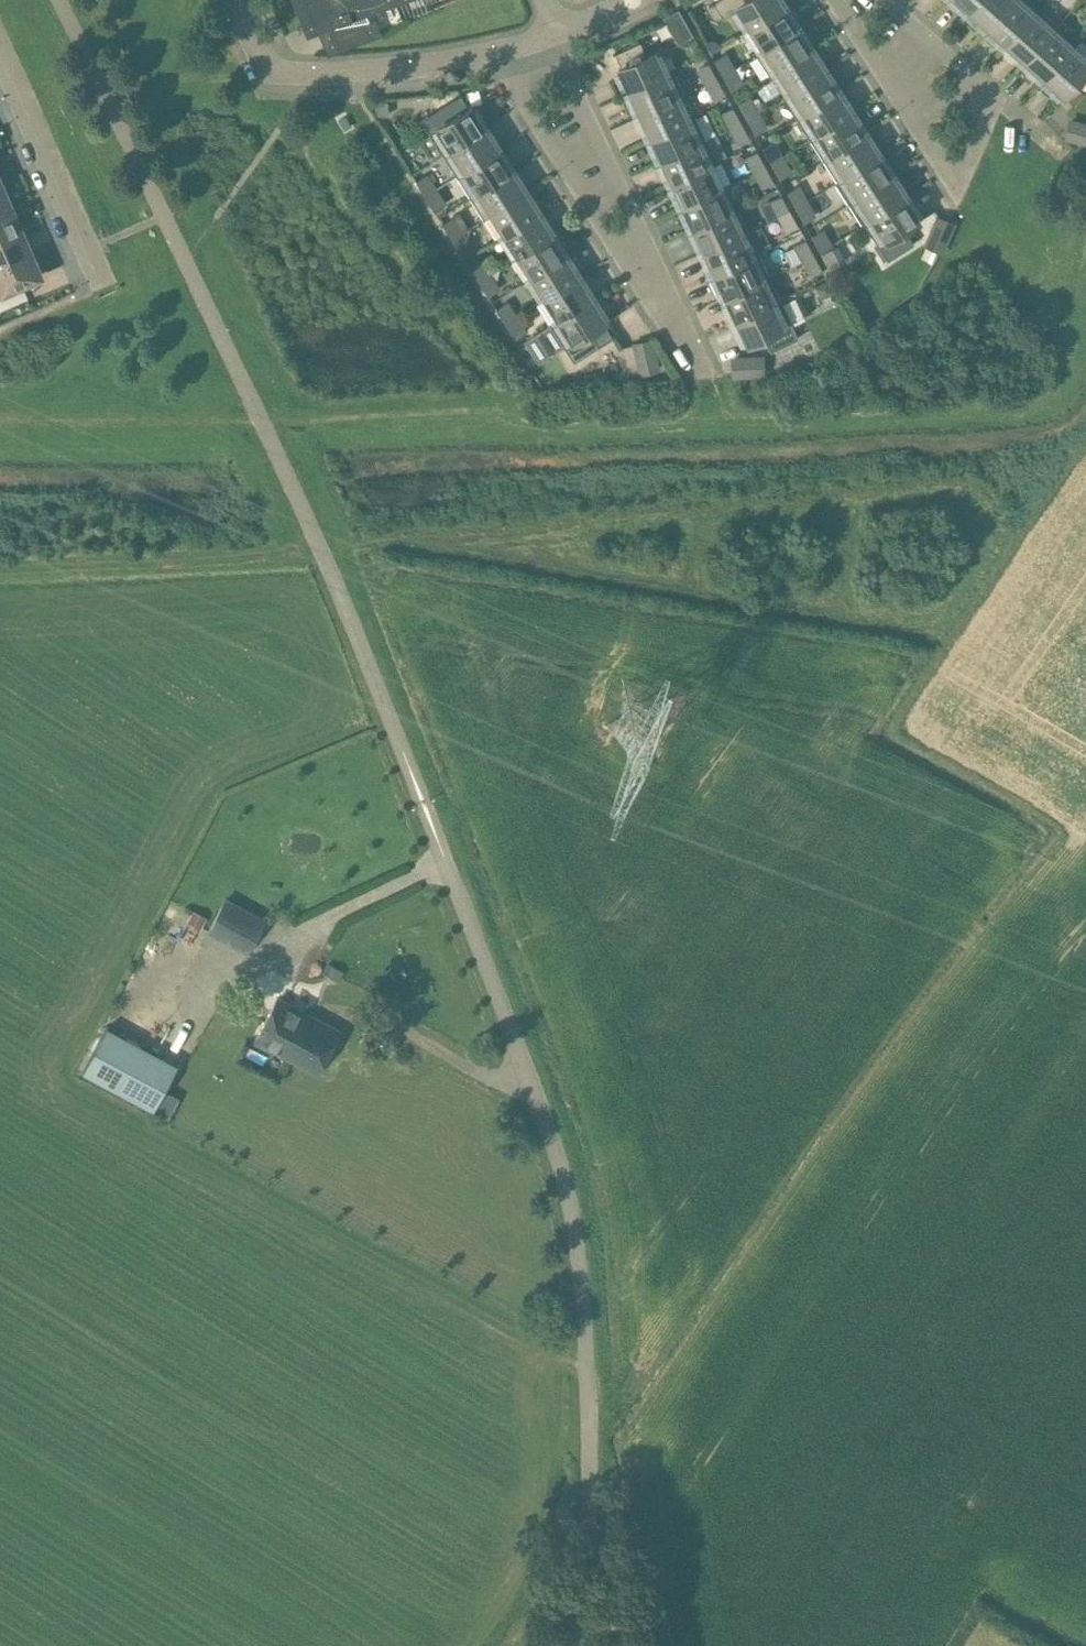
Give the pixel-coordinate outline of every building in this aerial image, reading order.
[(327,20),(365,5),(362,0),(296,0),(306,28),(327,20)] [(785,7),(788,5),(784,0),(717,0),(709,5),(710,6),(716,3),(724,15),(737,7),(750,28),(784,6),(785,7)] [(959,11),(964,6),(969,11),(979,0),(947,0),(959,11)] [(987,27),(988,28),(1013,0),(979,0),(969,11),(987,27)] [(987,27),(985,30),(999,43),(1001,40),(1006,44),(1007,45),(1039,8),(1031,0),(1013,0),(988,28),(987,27)] [(784,6),(750,28),(763,48),(764,49),(798,28),(797,27),(794,21),(799,18),(789,2),(787,4),(788,5),(785,7),(784,6)] [(365,5),(327,20),(337,46),(362,36),(363,38),(362,38),(363,40),(376,35),(365,5)] [(663,17),(678,44),(694,35),(679,8),(663,17)] [(1020,57),(1025,61),(1052,31),(1053,32),(1059,25),(1039,8),(1007,45),(1006,44),(1004,47),(1018,59),(1020,57)] [(803,23),(797,27),(798,28),(764,49),(763,48),(756,53),(770,76),(778,71),(777,71),(811,49),(807,42),(813,39),(803,23)] [(1025,61),(1044,78),(1071,48),(1053,32),(1052,31),(1025,61)] [(618,68),(629,92),(666,75),(655,51),(647,55),(640,42),(615,53),(621,67),(618,68)] [(1044,78),(1063,95),(1085,70),(1085,61),(1071,48),(1044,78)] [(777,71),(778,71),(790,91),(791,92),(825,70),(824,69),(811,49),(777,71)] [(715,60),(723,75),(732,69),(724,55),(715,60)] [(708,83),(717,78),(709,63),(700,68),(708,83)] [(783,95),(797,118),(838,91),(834,85),(837,83),(827,67),(824,69),(825,70),(791,92),(790,91),(783,95)] [(740,84),(732,69),(723,75),(731,89),(740,84)] [(666,75),(629,92),(640,115),(677,98),(677,97),(684,94),(674,72),(666,75)] [(717,78),(708,83),(716,98),(725,92),(717,78)] [(852,112),(838,91),(797,118),(811,139),(818,135),(818,134),(852,112)] [(468,108),(461,95),(422,119),(444,154),(485,128),(485,127),(471,106),(468,108)] [(687,119),(677,98),(640,115),(650,137),(651,138),(687,120),(687,119)] [(747,119),(757,113),(749,99),(739,104),(747,119)] [(389,115),(388,100),(376,100),(377,115),(389,115)] [(732,127),(742,122),(733,107),(724,112),(732,127)] [(865,133),(852,112),(818,134),(818,135),(811,139),(823,159),(831,154),(831,155),(865,133)] [(765,128),(757,113),(747,119),(755,133),(765,128)] [(658,154),(661,160),(706,139),(695,116),(687,119),(687,120),(651,138),(650,137),(647,138),(655,155),(658,154)] [(742,122),(732,127),(740,142),(750,136),(742,122)] [(1070,122),(1066,135),(1085,141),(1085,127),(1070,122)] [(444,154),(457,176),(499,149),(495,143),(498,141),(488,125),(485,127),(485,128),(444,154)] [(879,154),(865,133),(831,155),(831,154),(823,159),(838,182),(845,177),(845,176),(879,154)] [(706,139),(661,160),(672,183),(709,166),(709,167),(717,163),(706,139)] [(771,163),(781,157),(773,143),(763,148),(771,163)] [(457,176),(471,197),(512,171),(499,149),(457,176)] [(756,171),(766,166),(758,151),(748,157),(756,171)] [(851,202),(892,176),(879,154),(845,176),(845,177),(838,182),(851,202)] [(781,157),(771,163),(779,177),(789,172),(781,157)] [(672,183),(683,206),(719,189),(719,188),(709,167),(709,166),(672,183)] [(766,166),(756,171),(764,186),(774,181),(766,166)] [(526,192),(512,171),(471,197),(484,219),(492,214),(491,213),(526,192)] [(417,181),(425,196),(435,190),(426,176),(417,181)] [(906,197),(892,176),(851,202),(864,222),(871,218),(872,219),(906,197)] [(1,182),(0,183),(0,210),(11,205),(1,182)] [(683,206),(693,228),(693,229),(738,208),(727,184),(719,188),(719,189),(683,206)] [(788,192),(796,207),(805,201),(797,187),(788,192)] [(444,204),(435,190),(425,196),(434,210),(444,204)] [(539,213),(538,212),(526,192),(491,213),(492,214),(505,235),(539,213)] [(773,201),(781,215),(790,210),(782,195),(773,201)] [(871,218),(864,222),(878,245),(888,260),(914,244),(904,229),(920,219),(906,197),(872,219),(871,218)] [(813,216),(805,201),(796,207),(804,221),(813,216)] [(11,205),(0,210),(0,237),(21,228),(11,205)] [(701,245),(704,251),(741,234),(741,235),(749,231),(738,208),(693,229),(693,228),(690,229),(698,246),(701,245)] [(505,235),(518,256),(552,234),(552,233),(549,228),(552,226),(541,210),(538,212),(539,213),(505,235)] [(790,210),(781,215),(789,230),(798,225),(790,210)] [(952,223),(940,217),(927,246),(940,251),(952,223)] [(443,224),(452,238),(461,232),(453,218),(443,224)] [(31,251),(21,228),(0,237),(0,265),(31,251)] [(567,246),(557,230),(552,233),(552,234),(518,256),(532,277),(566,255),(562,249),(567,246)] [(751,257),(759,253),(749,231),(741,235),(741,234),(704,251),(714,273),(715,274),(751,257)] [(830,246),(821,231),(812,236),(820,251),(830,246)] [(461,232),(452,238),(461,252),(470,246),(461,232)] [(797,245),(805,259),(814,254),(806,240),(797,245)] [(847,260),(838,244),(821,253),(830,269),(847,260)] [(31,251),(0,265),(0,284),(3,290),(0,291),(0,308),(26,296),(21,284),(42,275),(31,251)] [(770,275),(759,253),(751,257),(715,274),(714,273),(708,276),(716,293),(722,290),(725,297),(762,280),(762,279),(770,275)] [(822,269),(814,254),(805,259),(813,274),(822,269)] [(532,277),(545,298),(579,277),(566,255),(532,277)] [(479,281),(488,275),(479,260),(470,266),(479,281)] [(488,275),(479,281),(488,295),(497,289),(488,275)] [(725,297),(736,320),(781,299),(770,275),(762,279),(762,280),(725,297)] [(579,277),(545,298),(558,319),(558,320),(593,298),(579,277)] [(558,319),(550,323),(565,346),(574,362),(581,357),(600,346),(590,330),(606,320),(593,298),(558,320),(558,319)] [(781,299),(736,320),(747,343),(764,335),(771,351),(799,338),(792,322),(781,299)] [(497,309),(506,323),(515,317),(506,303),(497,309)] [(515,317),(506,323),(515,337),(524,331),(515,317)] [(653,338),(635,342),(642,373),(644,373),(657,370),(661,369),(653,338)] [(764,373),(763,359),(733,360),(733,374),(764,373)] [(264,923),(224,903),(208,934),(247,955),(264,923)] [(288,1059),(309,1017),(278,1001),(257,1043),(288,1059)] [(340,1033),(309,1017),(288,1059),(319,1075),(340,1033)] [(180,1068),(108,1031),(83,1078),(156,1115),(180,1068)]
